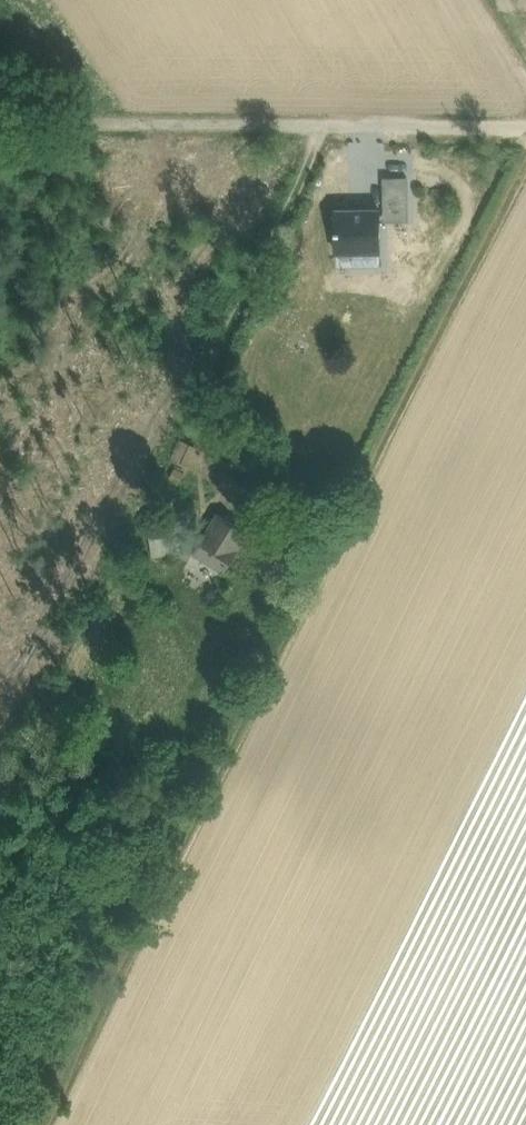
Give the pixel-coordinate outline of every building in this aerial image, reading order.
[(408,214),(407,178),(384,178),(384,214),(408,214)] [(379,209),(336,209),(337,249),(353,248),(353,266),(380,266),(379,209)] [(182,461),(187,464),(202,470),(231,499),(245,485),(211,452),(190,443),(182,461)] [(224,570),(236,551),(249,530),(219,512),(194,551),(224,570)]
